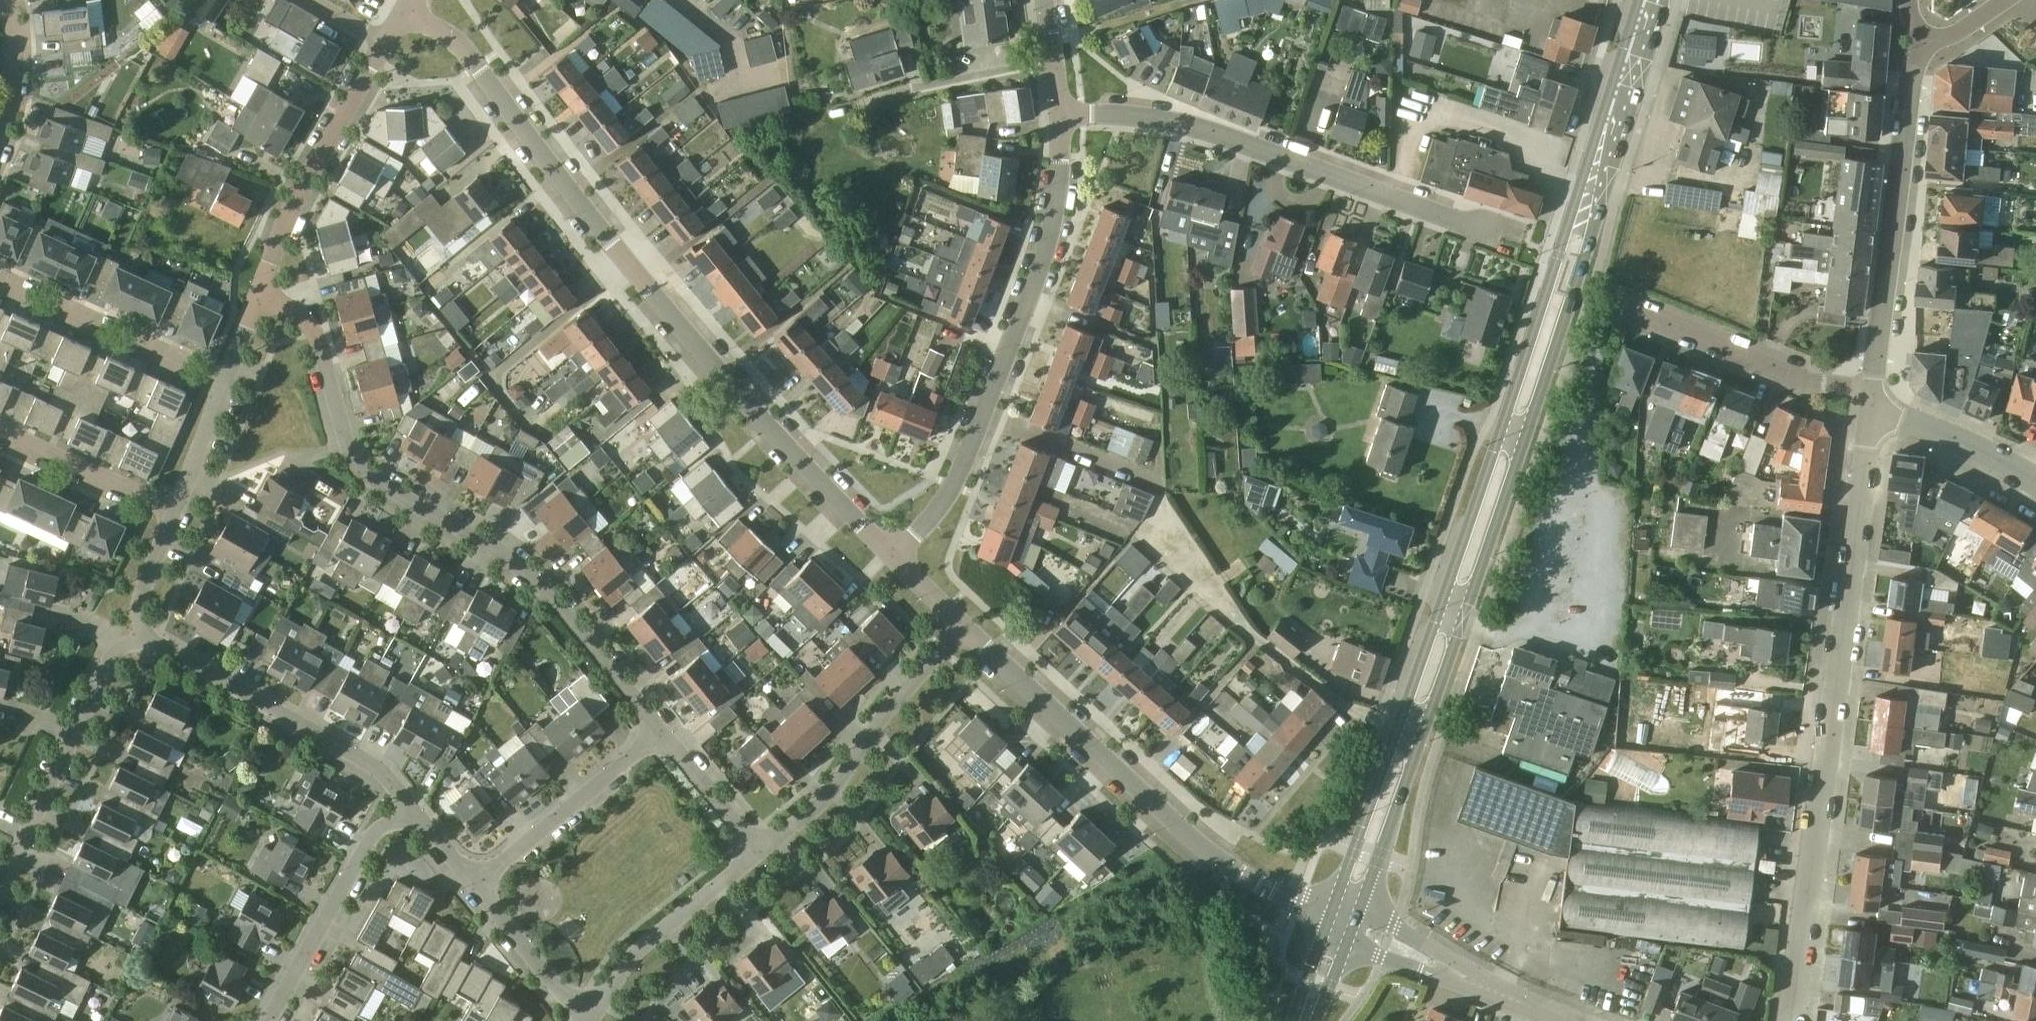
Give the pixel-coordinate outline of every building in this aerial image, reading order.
[(167,3),(172,10),(182,3),(180,0),(171,0),(167,3)] [(194,10),(217,24),(226,8),(211,0),(200,0),(194,10)] [(511,6),(522,18),(531,11),(521,0),(504,0),(511,6)] [(599,9),(606,0),(587,0),(599,9)] [(616,2),(626,9),(633,0),(617,0),(616,2)] [(633,0),(626,9),(635,17),(642,8),(633,0)] [(730,0),(721,0),(712,10),(720,17),(733,3),(730,0)] [(970,43),(986,40),(987,42),(991,42),(991,40),(1008,37),(1004,9),(1010,8),(1009,0),(964,0),(970,43)] [(1098,14),(1131,0),(1092,0),(1098,14)] [(1224,34),(1240,30),(1237,18),(1247,15),(1243,0),(1215,0),(1224,34)] [(1366,9),(1390,9),(1390,0),(1366,0),(1366,9)] [(1421,0),(1396,0),(1394,6),(1417,13),(1421,0)] [(1891,10),(1891,0),(1833,0),(1891,10)] [(340,46),(306,26),(313,14),(292,2),(277,27),(281,29),(271,47),(295,61),(297,57),(324,73),(340,46)] [(1204,4),(1201,5),(1197,5),(1185,9),(1185,18),(1199,16),(1199,17),(1205,15),(1204,4)] [(1387,18),(1341,4),(1334,26),(1380,41),(1387,18)] [(89,7),(43,12),(44,14),(42,14),(42,15),(44,15),(46,35),(63,33),(64,38),(62,38),(63,40),(64,40),(66,51),(64,52),(64,53),(103,48),(101,35),(102,35),(102,33),(101,33),(100,26),(91,27),(89,7)] [(141,20),(138,22),(145,31),(163,16),(156,7),(141,20)] [(1588,49),(1595,26),(1563,16),(1562,22),(1555,20),(1544,56),(1569,64),(1574,45),(1588,49)] [(1821,88),(1839,90),(1839,89),(1845,90),(1884,93),(1890,24),(1854,20),(1850,63),(1839,62),(1838,63),(1823,61),(1821,88)] [(871,38),(851,44),(856,60),(845,63),(853,89),(906,73),(899,49),(914,44),(908,23),(870,35),(871,38)] [(1142,58),(1153,63),(1163,69),(1175,48),(1164,42),(1158,55),(1153,52),(1139,27),(1113,41),(1127,66),(1142,58)] [(659,44),(649,30),(637,39),(647,53),(659,44)] [(1435,35),(1416,30),(1410,54),(1429,59),(1435,35)] [(183,41),(166,32),(155,51),(172,60),(183,41)] [(1393,53),(1403,53),(1403,32),(1393,32),(1392,53),(1393,53)] [(765,63),(779,59),(772,33),(758,37),(765,63)] [(561,91),(592,67),(582,55),(596,44),(589,35),(545,71),(561,91)] [(1705,65),(1706,56),(1708,37),(1685,35),(1683,63),(1705,65)] [(758,37),(745,40),(752,66),(765,63),(758,37)] [(1199,105),(1214,67),(1215,65),(1213,64),(1214,62),(1192,53),(1192,46),(1180,45),(1178,66),(1167,93),(1199,105)] [(713,76),(727,73),(720,47),(706,51),(713,76)] [(245,105),(261,114),(291,131),(303,109),(267,88),(282,61),(260,49),(245,75),(257,82),(245,105)] [(706,51),(693,54),(700,80),(713,76),(706,51)] [(1402,69),(1403,53),(1393,53),(1392,77),(1403,81),(1402,69)] [(1576,88),(1543,77),(1548,62),(1521,53),(1509,91),(1517,94),(1569,110),(1576,88)] [(1391,72),(1392,57),(1375,56),(1375,72),(1391,72)] [(2016,68),(1975,66),(1975,65),(1950,62),(1938,71),(1935,105),(2014,112),(2016,68)] [(577,111),(598,94),(608,87),(622,76),(621,75),(614,66),(600,77),(592,67),(561,91),(577,111)] [(1234,75),(1214,67),(1199,105),(1256,128),(1271,92),(1233,77),(1234,75)] [(1367,80),(1364,80),(1367,72),(1354,67),(1331,135),(1357,143),(1367,112),(1366,112),(1367,80)] [(631,68),(621,75),(622,76),(626,81),(635,74),(631,68)] [(626,81),(622,76),(608,87),(614,95),(628,84),(626,81)] [(1738,94),(1700,82),(1683,77),(1670,119),(1687,124),(1675,161),(1713,173),(1725,136),(1746,143),(1750,129),(1737,125),(1732,128),(1727,126),(1732,112),(1744,116),(1750,99),(1738,95),(1738,94)] [(671,105),(690,90),(681,79),(662,94),(671,105)] [(1773,95),(1794,96),(1795,84),(1774,82),(1773,95)] [(1517,94),(1509,91),(1486,84),(1478,106),(1528,122),(1533,124),(1562,133),(1569,110),(1517,94)] [(779,114),(792,111),(786,85),(772,88),(779,114)] [(1034,116),(1029,86),(958,98),(959,102),(943,104),(947,130),(963,127),(960,113),(988,108),(990,123),(1008,120),(1009,125),(1023,123),(1022,118),(1034,116)] [(759,92),(766,118),(779,114),(772,88),(759,92)] [(1826,114),(1825,132),(1846,134),(1845,135),(1880,138),(1884,93),(1845,90),(1843,116),(1826,114)] [(746,95),(752,121),(766,118),(759,92),(746,95)] [(615,115),(598,94),(577,111),(593,132),(615,115)] [(732,99),(739,124),(752,121),(746,95),(732,99)] [(703,109),(693,96),(675,111),(685,124),(694,117),(703,109)] [(1391,123),(1392,97),(1376,97),(1376,123),(1391,123)] [(732,99),(719,102),(726,128),(739,124),(732,99)] [(92,105),(88,113),(96,116),(99,108),(92,105)] [(408,139),(405,106),(387,108),(387,109),(378,110),(365,133),(388,147),(392,140),(408,139)] [(405,106),(408,139),(423,138),(427,142),(446,127),(448,125),(432,106),(414,107),(414,106),(405,106)] [(38,138),(46,141),(80,153),(81,151),(87,133),(109,141),(114,127),(58,107),(52,124),(44,122),(38,138)] [(623,125),(615,115),(593,132),(610,152),(654,116),(647,107),(634,118),(633,117),(623,125)] [(1932,144),(1968,148),(1969,135),(2013,138),(2015,121),(1971,118),(1971,117),(1934,113),(1932,144)] [(2023,113),(2021,132),(2035,133),(2035,114),(2023,113)] [(278,153),(291,131),(261,114),(248,136),(278,153)] [(228,153),(240,132),(219,119),(206,141),(228,153)] [(648,137),(649,138),(656,146),(670,135),(663,127),(662,125),(648,137)] [(1796,139),(1808,141),(1810,128),(1785,125),(1784,138),(1796,139)] [(467,151),(446,127),(427,142),(409,157),(416,165),(428,155),(441,172),(467,151)] [(960,191),(979,193),(1013,197),(1017,159),(985,155),(987,137),(959,134),(954,173),(949,186),(960,191)] [(1529,174),(1514,170),(1511,154),(1506,152),(1459,137),(1458,138),(1450,136),(1448,142),(1434,138),(1421,180),(1536,217),(1544,193),(1525,187),(1529,174)] [(1821,142),(1808,141),(1796,139),(1795,152),(1819,155),(1821,142)] [(358,150),(349,166),(390,190),(395,181),(382,173),(386,166),(385,166),(391,155),(365,140),(359,151),(358,150)] [(80,153),(46,141),(40,157),(33,154),(27,170),(34,173),(59,181),(69,185),(76,166),(102,175),(107,161),(81,151),(80,153)] [(1968,148),(1932,144),(1929,175),(1965,178),(2001,181),(2003,167),(1966,164),(1968,148)] [(634,183),(656,166),(639,146),(618,163),(634,183)] [(162,149),(145,147),(144,163),(160,165),(162,149)] [(205,158),(208,151),(199,148),(196,155),(205,158)] [(1760,162),(1780,166),(1782,153),(1762,149),(1760,162)] [(199,202),(212,208),(211,210),(239,224),(251,200),(237,193),(239,190),(227,184),(234,169),(189,153),(178,176),(205,190),(199,202)] [(1836,225),(1873,229),(1881,162),(1844,157),(1836,225)] [(665,158),(656,166),(634,183),(651,203),(682,178),(695,167),(688,158),(674,170),(665,158)] [(390,190),(349,166),(340,182),(341,182),(334,193),(360,208),(367,197),(368,198),(372,191),(385,198),(390,190)] [(695,167),(682,178),(651,203),(667,223),(688,206),(698,198),(689,187),(688,186),(702,175),(695,167)] [(150,177),(133,170),(128,184),(145,190),(150,177)] [(59,181),(34,173),(29,185),(54,194),(59,181)] [(435,184),(429,176),(421,182),(427,190),(435,184)] [(442,206),(432,194),(432,193),(380,235),(393,250),(395,248),(394,247),(426,222),(445,245),(475,221),(498,202),(478,177),(455,196),(442,206)] [(1179,211),(1192,214),(1199,187),(1173,180),(1160,226),(1174,229),(1179,211)] [(429,194),(421,183),(406,194),(415,205),(429,194)] [(1665,206),(1720,207),(1721,185),(1666,183),(1665,206)] [(783,197),(775,187),(758,200),(766,210),(783,197)] [(1214,240),(1209,257),(1209,258),(1209,259),(1210,260),(1210,261),(1212,262),(1232,267),(1240,223),(1238,222),(1238,224),(1219,220),(1226,194),(1199,187),(1192,214),(1187,233),(1214,240)] [(2000,226),(2003,197),(1974,194),(1975,189),(1957,187),(1956,193),(1947,192),(1944,220),(2000,226)] [(1775,217),(1778,195),(1746,189),(1742,213),(1775,217)] [(1095,230),(1121,240),(1136,201),(1124,196),(1118,211),(1105,206),(1095,230)] [(317,228),(322,245),(352,237),(350,226),(347,217),(352,210),(331,198),(317,223),(318,228),(317,228)] [(408,203),(400,198),(393,212),(401,216),(408,203)] [(694,214),(688,206),(667,223),(683,243),(728,207),(721,199),(707,210),(704,206),(694,214)] [(23,246),(32,227),(31,226),(17,220),(22,209),(5,201),(0,213),(0,250),(15,257),(15,256),(18,257),(23,246)] [(957,215),(971,220),(975,210),(961,205),(959,204),(955,214),(957,215)] [(790,208),(775,220),(782,230),(798,217),(790,208)] [(965,236),(979,241),(999,249),(1009,223),(975,210),(971,220),(965,236)] [(1269,279),(1272,271),(1290,277),(1298,256),(1292,254),(1304,223),(1279,214),(1273,230),(1270,229),(1253,272),(1269,279)] [(507,257),(528,239),(512,219),(467,256),(474,264),(486,254),(495,266),(507,257)] [(32,227),(23,246),(33,251),(28,262),(36,265),(36,266),(55,275),(69,243),(44,232),(46,228),(33,222),(31,226),(32,227)] [(904,225),(898,240),(909,244),(915,229),(904,225)] [(1873,229),(1836,225),(1834,237),(1805,233),(1803,245),(1870,254),(1873,229)] [(698,262),(708,274),(729,257),(725,252),(738,241),(726,226),(696,250),(693,247),(685,254),(694,266),(698,262)] [(1982,229),(1965,228),(1945,226),(1944,243),(1942,243),(1940,258),(2013,264),(2013,261),(2015,246),(1997,245),(1997,248),(1980,246),(1982,229)] [(367,231),(368,233),(370,241),(376,238),(377,237),(380,235),(378,231),(370,230),(367,231)] [(1127,259),(1133,245),(1121,240),(1095,230),(1086,254),(1111,264),(1121,268),(1138,274),(1142,264),(1127,259)] [(1331,296),(1329,301),(1343,306),(1354,276),(1343,272),(1354,242),(1344,238),(1344,236),(1343,233),(1336,230),(1333,232),(1332,234),(1330,233),(1318,264),(1330,268),(1321,292),(1331,296)] [(368,233),(352,237),(322,245),(327,264),(328,263),(332,275),(360,267),(357,255),(358,255),(356,247),(371,243),(370,241),(368,233)] [(886,233),(873,235),(875,244),(875,245),(888,243),(887,233),(886,233)] [(939,256),(969,267),(990,275),(999,249),(979,241),(965,236),(959,252),(943,245),(939,256)] [(507,257),(515,267),(523,276),(544,259),(528,239),(507,257)] [(69,243),(55,275),(74,283),(82,286),(87,276),(98,281),(110,256),(97,250),(95,255),(69,243)] [(1870,254),(1803,245),(1792,243),(1790,257),(1818,261),(1817,271),(1867,277),(1870,254)] [(2028,263),(2029,247),(2015,246),(2013,261),(2028,263)] [(1392,256),(1370,248),(1356,284),(1370,289),(1361,314),(1377,320),(1388,292),(1380,289),(1392,256)] [(390,251),(377,254),(380,267),(393,263),(390,251)] [(1077,278),(1102,288),(1111,264),(1086,254),(1077,278)] [(110,256),(98,281),(109,286),(104,296),(112,300),(112,301),(131,309),(144,279),(120,268),(123,261),(110,256)] [(737,266),(729,257),(708,274),(718,286),(714,290),(720,297),(759,266),(750,256),(737,266)] [(952,272),(946,288),(959,293),(980,301),(990,275),(969,267),(939,256),(935,266),(952,272)] [(544,259),(523,276),(539,297),(560,279),(544,259)] [(1395,290),(1423,300),(1434,272),(1405,261),(1395,290)] [(1867,277),(1817,271),(1776,265),(1773,290),(1790,292),(1791,280),(1828,284),(1825,306),(1848,310),(1862,312),(1863,310),(1862,310),(1867,277)] [(767,277),(759,266),(720,297),(726,305),(730,302),(740,314),(761,297),(754,287),(767,277)] [(1997,294),(1969,292),(1971,269),(1921,266),(1920,281),(1919,281),(1917,304),(1956,307),(1995,310),(1996,310),(1997,294)] [(1984,279),(1999,280),(2000,267),(1985,266),(1984,279)] [(403,267),(391,271),(394,282),(406,279),(403,267)] [(1138,274),(1121,268),(1117,278),(1134,284),(1138,274)] [(499,295),(513,283),(506,275),(491,286),(499,295)] [(336,297),(343,320),(390,307),(386,293),(369,297),(364,277),(337,285),(340,296),(336,297)] [(184,292),(174,316),(184,321),(180,331),(188,335),(205,343),(208,344),(213,332),(217,333),(225,316),(202,305),(210,287),(191,278),(184,292)] [(860,295),(870,285),(871,285),(866,279),(864,278),(852,289),(853,290),(858,296),(860,295)] [(1102,288),(1077,278),(1068,302),(1093,312),(1102,288)] [(144,279),(131,309),(150,318),(150,317),(158,321),(163,311),(174,316),(184,292),(172,287),(170,291),(144,279)] [(539,297),(530,304),(539,316),(525,327),(532,335),(577,299),(560,279),(539,297)] [(894,297),(898,285),(887,281),(883,293),(894,297)] [(521,292),(513,283),(499,295),(506,304),(521,292)] [(1478,285),(1472,304),(1462,335),(1476,340),(1495,346),(1511,296),(1478,285)] [(445,286),(434,295),(442,304),(453,295),(445,286)] [(959,293),(946,288),(942,286),(936,302),(924,297),(920,307),(970,327),(980,301),(959,293)] [(1257,288),(1233,289),(1235,335),(1255,334),(1259,334),(1257,288)] [(794,290),(780,301),(787,310),(801,299),(794,290)] [(473,334),(505,309),(495,296),(470,317),(454,297),(441,307),(458,327),(464,323),(473,334)] [(830,307),(820,296),(775,337),(792,356),(812,338),(804,329),(830,307)] [(770,307),(761,297),(740,314),(756,334),(778,317),(770,307)] [(423,300),(422,301),(414,308),(413,308),(421,318),(431,310),(423,300)] [(1168,301),(1155,302),(1156,306),(1157,326),(1169,326),(1168,301)] [(1123,310),(1106,303),(1101,316),(1118,322),(1122,312),(1123,310)] [(390,307),(343,320),(349,343),(362,340),(365,351),(382,346),(376,324),(394,320),(390,307)] [(1995,310),(1956,307),(1952,354),(1916,351),(1914,382),(1919,391),(1965,409),(1969,396),(1977,375),(1980,365),(1981,362),(1995,310)] [(586,310),(540,348),(549,359),(574,339),(581,347),(602,330),(586,310)] [(53,331),(14,313),(10,320),(3,316),(0,323),(0,358),(9,362),(17,345),(41,356),(53,331)] [(844,328),(847,331),(850,336),(863,325),(864,324),(857,317),(856,318),(844,328)] [(1059,348),(1084,358),(1093,361),(1109,368),(1114,356),(1100,351),(1105,338),(1093,334),(1068,324),(1059,348)] [(851,338),(850,336),(844,328),(831,341),(829,339),(820,347),(812,338),(792,356),(809,376),(830,357),(838,349),(851,338)] [(602,330),(581,347),(570,356),(579,366),(566,377),(564,374),(545,390),(554,402),(574,387),(588,375),(618,350),(602,330)] [(53,331),(41,356),(66,367),(58,385),(81,395),(100,353),(99,353),(96,360),(88,357),(92,349),(53,331)] [(456,341),(448,332),(437,342),(444,351),(456,341)] [(1255,334),(1235,335),(1236,356),(1256,355),(1255,334)] [(859,345),(851,338),(838,349),(846,357),(859,345)] [(1339,341),(1322,341),(1322,358),(1339,358),(1339,341)] [(1347,346),(1342,344),(1342,360),(1358,366),(1364,349),(1348,343),(1347,346)] [(382,346),(365,351),(369,363),(356,366),(362,389),(410,376),(406,362),(388,367),(382,346)] [(1231,346),(1217,347),(1218,365),(1232,364),(1231,346)] [(1628,418),(1645,376),(1652,357),(1624,347),(1611,380),(1626,387),(1616,414),(1628,418)] [(931,348),(920,371),(933,377),(944,353),(931,348)] [(1049,372),(1075,382),(1084,358),(1059,348),(1049,372)] [(453,367),(463,359),(464,358),(457,349),(446,358),(453,367)] [(618,350),(588,375),(574,387),(581,395),(604,376),(613,388),(635,370),(618,350)] [(485,359),(491,367),(502,359),(495,351),(485,359)] [(100,353),(81,395),(103,406),(111,388),(136,399),(148,374),(108,356),(105,363),(98,360),(100,354),(100,353)] [(1399,359),(1377,354),(1374,368),(1396,374),(1399,359)] [(1980,365),(1977,375),(1969,396),(1965,409),(1990,419),(2002,388),(2010,391),(2018,362),(1999,356),(1995,366),(1981,362),(1980,365)] [(847,377),(830,357),(809,376),(827,395),(847,377)] [(0,358),(0,410),(14,417),(25,391),(1,380),(9,362),(0,358)] [(480,370),(472,359),(458,371),(466,381),(480,370)] [(1089,372),(1088,373),(1105,379),(1109,368),(1093,361),(1089,372)] [(1154,385),(1153,365),(1143,361),(1142,363),(1136,378),(1152,385),(1154,385)] [(1669,424),(1688,371),(1663,362),(1650,396),(1662,401),(1649,437),(1662,442),(1669,424)] [(890,363),(883,379),(895,383),(902,366),(890,363)] [(1321,363),(1286,365),(1286,383),(1322,381),(1321,363)] [(858,367),(847,377),(827,395),(844,414),(847,411),(864,396),(863,394),(866,391),(870,380),(858,367)] [(635,370),(613,388),(604,395),(614,407),(600,419),(606,427),(651,390),(635,370)] [(1688,371),(1669,424),(1681,429),(1689,410),(1701,415),(1714,381),(1688,371)] [(1040,396),(1065,406),(1070,394),(1075,382),(1049,372),(1040,396)] [(2035,417),(2035,376),(2022,373),(2010,408),(2035,417)] [(148,374),(136,399),(161,410),(153,428),(176,439),(193,402),(192,401),(191,402),(184,399),(187,392),(148,374)] [(410,376),(362,389),(369,413),(382,409),(385,421),(404,416),(400,404),(401,403),(398,394),(414,390),(410,376)] [(514,384),(509,388),(516,397),(525,390),(521,385),(514,384)] [(1411,415),(1417,395),(1387,384),(1382,400),(1388,402),(1382,417),(1366,462),(1397,472),(1413,428),(1417,429),(1417,428),(1402,423),(1406,413),(1411,415)] [(1723,400),(1708,440),(1705,439),(1700,453),(1719,461),(1730,432),(1727,431),(1730,423),(1740,427),(1752,396),(1720,384),(1715,397),(1723,400)] [(81,395),(58,385),(50,403),(25,391),(14,417),(53,435),(56,428),(64,431),(61,437),(62,437),(81,395)] [(899,428),(909,401),(881,391),(871,417),(899,428)] [(909,401),(899,428),(927,439),(944,395),(934,392),(927,408),(909,401)] [(526,393),(517,400),(523,408),(532,401),(526,393)] [(103,406),(81,395),(62,437),(65,430),(73,434),(69,442),(108,460),(120,435),(95,423),(103,406)] [(871,398),(864,396),(847,411),(864,415),(871,398)] [(1056,430),(1065,406),(1040,396),(1031,420),(1056,430)] [(656,453),(692,422),(681,408),(680,409),(672,399),(649,418),(657,428),(656,429),(661,435),(649,445),(656,453)] [(1081,399),(1077,410),(1092,416),(1092,414),(1095,407),(1096,404),(1094,404),(1084,400),(1081,399)] [(1188,403),(1189,417),(1198,417),(1196,402),(1188,403)] [(465,410),(454,404),(449,413),(460,419),(465,410)] [(1793,450),(1797,438),(1806,416),(1778,406),(1765,439),(1780,445),(1774,459),(1787,465),(1793,450)] [(401,448),(422,460),(447,417),(434,410),(426,423),(418,419),(407,413),(397,430),(408,436),(401,448)] [(1087,427),(1092,416),(1077,410),(1072,422),(1087,427)] [(1806,416),(1797,438),(1793,450),(1804,454),(1800,483),(1789,481),(1789,477),(1777,475),(1776,481),(1764,480),(1756,475),(1755,475),(1739,469),(1738,469),(1725,501),(1819,513),(1830,434),(1823,423),(1806,416)] [(447,417),(422,460),(443,471),(450,460),(461,466),(464,459),(470,448),(451,438),(459,424),(447,417)] [(519,428),(510,421),(502,430),(511,437),(519,428)] [(692,422),(656,453),(662,460),(674,450),(679,457),(680,456),(688,466),(711,447),(703,437),(704,436),(692,422)] [(605,438),(615,453),(637,439),(627,424),(605,438)] [(1681,429),(1669,424),(1662,442),(1660,448),(1672,452),(1681,429)] [(549,440),(559,455),(579,439),(569,425),(549,440)] [(1106,449),(1126,456),(1135,432),(1115,425),(1106,449)] [(159,476),(176,439),(153,428),(145,446),(120,435),(108,460),(148,478),(151,471),(158,474),(158,476),(159,476)] [(539,439),(522,430),(517,438),(534,448),(539,439)] [(1144,464),(1153,439),(1135,432),(1126,456),(1126,457),(1144,464)] [(1739,469),(1755,475),(1767,446),(1751,439),(1739,469)] [(1012,470),(1038,481),(1055,488),(1066,459),(1022,442),(1012,470)] [(470,448),(464,459),(461,466),(471,471),(464,483),(485,495),(510,452),(495,443),(487,458),(470,448)] [(612,458),(601,445),(590,454),(600,467),(612,458)] [(1257,465),(1256,448),(1242,448),(1243,466),(1257,465)] [(510,452),(485,495),(506,507),(510,501),(515,504),(540,485),(538,483),(545,471),(522,459),(510,452)] [(1916,534),(1920,507),(1927,457),(1898,452),(1896,453),(1896,454),(1896,455),(1896,456),(1891,487),(1910,490),(1908,502),(1904,501),(1901,527),(1916,534)] [(695,494),(682,504),(689,513),(726,482),(715,468),(714,469),(706,459),(683,478),(695,494)] [(1623,465),(1610,460),(1606,473),(1618,477),(1623,465)] [(1217,475),(1217,462),(1205,463),(1206,475),(1217,475)] [(1031,499),(1038,481),(1012,470),(1001,498),(1056,519),(1059,509),(1043,503),(1042,504),(1031,499)] [(261,513),(284,526),(291,515),(294,516),(305,497),(299,493),(304,483),(282,471),(276,481),(270,477),(259,497),(268,501),(261,513)] [(652,485),(642,472),(632,480),(643,492),(652,485)] [(1245,503),(1252,510),(1263,480),(1243,473),(1245,503)] [(0,496),(0,504),(35,520),(48,490),(30,481),(29,482),(21,478),(16,489),(6,484),(0,496)] [(1700,484),(1685,478),(1680,490),(1696,496),(1700,484)] [(1920,507),(1916,534),(1933,543),(1942,525),(1956,532),(1975,493),(1976,492),(1950,480),(1934,513),(1920,507)] [(537,512),(552,530),(590,499),(581,488),(568,498),(556,484),(554,481),(539,494),(547,503),(537,512)] [(726,482),(689,513),(696,520),(708,510),(713,517),(714,516),(722,526),(745,507),(737,497),(738,496),(726,482)] [(1113,510),(1141,521),(1154,494),(1123,482),(1113,510)] [(48,490),(35,520),(57,530),(55,535),(71,542),(81,518),(70,513),(75,503),(67,499),(48,490)] [(1956,532),(1975,543),(1966,557),(1980,565),(2011,513),(1987,499),(1975,493),(1956,532)] [(1052,530),(1056,519),(1001,498),(990,526),(1030,541),(1037,524),(1052,530)] [(590,499),(552,530),(567,549),(577,541),(585,550),(600,538),(593,528),(587,521),(599,511),(590,499)] [(1403,552),(1411,527),(1345,505),(1340,520),(1372,530),(1369,541),(1371,542),(1366,559),(1358,556),(1351,581),(1380,590),(1387,566),(1384,565),(1389,548),(1403,552)] [(669,510),(661,516),(669,526),(677,520),(669,510)] [(1674,529),(1706,533),(1708,516),(1676,512),(1674,529)] [(81,518),(71,542),(79,546),(81,542),(115,557),(123,539),(119,538),(125,526),(122,525),(123,524),(114,520),(105,516),(105,517),(97,513),(92,523),(81,518)] [(254,525),(234,513),(223,532),(258,552),(269,533),(287,543),(294,532),(284,526),(261,513),(254,525)] [(1980,565),(1990,571),(2000,555),(2023,568),(2035,546),(2035,535),(2031,532),(2035,527),(2011,513),(1980,565)] [(1753,539),(1815,547),(1819,519),(1784,514),(1782,527),(1755,524),(1753,539)] [(337,519),(328,534),(321,547),(333,554),(341,559),(332,576),(343,582),(372,530),(353,519),(349,526),(337,519)] [(732,572),(763,539),(750,527),(749,528),(740,519),(719,541),(728,549),(727,550),(733,556),(725,565),(732,572)] [(1040,545),(1030,541),(990,526),(979,554),(1007,564),(1043,595),(1050,587),(1031,570),(1040,545)] [(308,540),(320,546),(321,547),(328,534),(318,529),(313,531),(308,540)] [(666,541),(673,536),(667,529),(661,535),(666,541)] [(1706,533),(1674,529),(1672,546),(1703,551),(1706,533)] [(372,530),(343,582),(354,589),(358,582),(377,592),(383,582),(384,582),(400,554),(388,548),(392,541),(372,530)] [(235,579),(250,587),(257,575),(248,570),(258,552),(223,532),(212,551),(233,563),(226,575),(235,579)] [(702,542),(693,532),(683,540),(691,550),(702,542)] [(1267,536),(1259,546),(1291,571),(1299,561),(1267,536)] [(600,538),(585,550),(592,559),(582,568),(597,586),(635,555),(626,544),(614,554),(608,547),(600,538)] [(763,539),(732,572),(739,578),(748,570),(754,575),(755,575),(764,583),(784,562),(775,553),(776,552),(763,539)] [(1815,547),(1753,539),(1751,555),(1778,558),(1777,571),(1811,575),(1815,547)] [(1105,541),(1099,552),(1098,553),(1103,556),(1106,558),(1107,556),(1113,546),(1105,541)] [(687,557),(677,544),(668,551),(678,563),(687,557)] [(1116,561),(1125,570),(1141,552),(1132,544),(1119,558),(1116,561)] [(2023,568),(2020,573),(2035,586),(2035,546),(2023,568)] [(709,553),(705,548),(697,554),(704,563),(708,559),(709,553)] [(1102,559),(1090,551),(1080,567),(1093,574),(1102,559)] [(1278,564),(1264,553),(1256,563),(1269,574),(1278,564)] [(400,554),(384,582),(396,589),(396,590),(404,594),(395,611),(406,618),(435,565),(416,554),(412,561),(400,554)] [(635,555),(597,586),(612,605),(623,596),(630,606),(638,600),(645,593),(654,586),(640,570),(645,566),(635,555)] [(796,608),(803,600),(828,574),(811,558),(796,574),(788,566),(771,584),(796,608)] [(435,565),(406,618),(417,624),(427,607),(435,611),(447,618),(463,590),(451,583),(455,576),(435,565)] [(14,581),(7,605),(34,612),(37,601),(52,605),(60,576),(30,569),(26,585),(14,581)] [(1960,583),(1938,569),(1932,569),(1930,587),(1959,591),(1960,583)] [(730,574),(718,586),(729,596),(741,584),(730,574)] [(828,574),(803,600),(796,608),(792,612),(811,630),(815,626),(821,632),(838,615),(830,606),(845,591),(828,574)] [(1891,605),(1911,607),(1955,613),(1957,603),(1931,599),(1930,604),(1922,603),(1925,582),(1895,577),(1891,605)] [(1155,594),(1166,604),(1181,587),(1170,578),(1155,594)] [(250,587),(235,579),(228,591),(208,579),(197,598),(232,618),(242,599),(251,604),(258,592),(250,587)] [(1815,612),(1818,584),(1785,580),(1783,594),(1760,591),(1758,605),(1815,612)] [(657,584),(654,586),(645,593),(638,600),(645,609),(628,623),(642,641),(679,611),(657,584)] [(1101,617),(1093,627),(1075,647),(1094,664),(1112,644),(1132,621),(1155,594),(1143,584),(1126,603),(1129,605),(1123,613),(1113,604),(1105,613),(1101,617)] [(336,589),(330,585),(324,587),(321,593),(331,599),(336,589)] [(463,590),(447,618),(459,624),(459,625),(467,629),(457,646),(469,653),(498,600),(479,590),(475,596),(463,590)] [(1673,608),(1675,593),(1649,591),(1648,605),(1673,608)] [(2027,602),(2035,608),(2035,607),(2035,591),(2027,602)] [(313,604),(319,608),(323,610),(328,600),(318,594),(313,604)] [(1101,617),(1105,613),(1085,596),(1055,630),(1075,647),(1093,627),(1101,617)] [(232,618),(197,598),(186,617),(200,625),(197,630),(218,642),(232,618)] [(498,600),(469,653),(480,659),(490,642),(498,647),(498,646),(510,653),(526,625),(514,618),(517,611),(498,600)] [(753,603),(742,614),(753,625),(764,614),(753,603)] [(34,612),(7,605),(1,630),(14,633),(10,648),(39,656),(47,628),(31,624),(34,612)] [(2035,608),(2025,621),(2034,628),(2035,626),(2035,607),(2035,608)] [(879,609),(854,633),(868,648),(870,651),(879,643),(887,651),(904,636),(879,609)] [(679,611),(642,641),(657,659),(674,645),(682,654),(701,639),(679,611)] [(1930,611),(1929,623),(1945,625),(1947,613),(1930,611)] [(775,627),(764,617),(754,627),(765,638),(775,627)] [(1886,643),(1915,647),(1929,649),(1931,633),(1918,631),(1919,621),(1890,617),(1886,643)] [(756,635),(742,619),(730,630),(743,646),(756,635)] [(1282,620),(1269,635),(1294,656),(1307,641),(1282,620)] [(1112,644),(1094,664),(1113,681),(1131,661),(1122,652),(1130,643),(1128,641),(1140,628),(1132,621),(1112,644)] [(275,629),(270,639),(259,657),(272,664),(268,670),(287,681),(317,629),(306,623),(296,639),(288,635),(288,636),(275,629)] [(1757,657),(1765,658),(1784,661),(1785,656),(1788,656),(1789,650),(1786,650),(1788,631),(1729,623),(1727,639),(1746,641),(1759,643),(1757,657)] [(2004,628),(1986,626),(1983,656),(2010,659),(2013,633),(2004,632),(2004,628)] [(338,664),(318,653),(328,635),(317,629),(287,681),(307,692),(311,685),(323,692),(338,664)] [(825,653),(833,662),(857,688),(874,672),(859,656),(868,648),(854,633),(851,630),(842,638),(825,653)] [(259,657),(270,639),(258,633),(246,655),(257,662),(259,657)] [(760,637),(744,649),(754,661),(769,649),(760,637)] [(1170,655),(1159,668),(1151,678),(1133,698),(1152,715),(1170,695),(1178,685),(1167,676),(1178,663),(1181,665),(1197,646),(1187,637),(1170,655)] [(701,639),(682,654),(689,663),(672,677),(687,695),(715,673),(700,655),(709,648),(701,639)] [(1379,687),(1389,656),(1343,640),(1332,672),(1379,687)] [(790,648),(783,641),(782,642),(775,649),(783,656),(790,649),(790,648)] [(1915,647),(1886,643),(1883,669),(1912,673),(1915,647)] [(1131,661),(1113,681),(1133,698),(1151,678),(1159,668),(1170,655),(1163,648),(1156,657),(1144,646),(1131,661)] [(1513,650),(1511,657),(1491,720),(1496,722),(1494,729),(1509,734),(1503,752),(1568,773),(1576,750),(1591,756),(1608,706),(1597,702),(1600,693),(1591,690),(1597,673),(1585,669),(1582,678),(1570,674),(1573,665),(1519,647),(1513,650)] [(381,655),(373,651),(370,658),(377,662),(381,655)] [(385,656),(380,664),(390,669),(394,661),(385,656)] [(368,658),(359,675),(338,664),(323,692),(335,699),(331,706),(350,716),(380,664),(368,658)] [(450,663),(457,667),(461,660),(459,659),(451,661),(450,663)] [(1255,666),(1249,660),(1242,667),(1249,673),(1255,666)] [(466,661),(458,668),(466,676),(469,679),(476,673),(473,670),(474,669),(466,661)] [(799,678),(807,686),(817,696),(825,688),(840,704),(857,688),(833,662),(816,677),(808,670),(799,678)] [(408,688),(409,685),(396,678),(389,692),(381,688),(391,671),(380,664),(350,716),(370,727),(373,721),(385,727),(401,699),(408,688)] [(445,664),(434,672),(441,683),(452,675),(445,664)] [(723,666),(715,673),(687,695),(701,713),(718,700),(726,709),(730,705),(731,705),(745,693),(723,666)] [(4,699),(11,670),(0,668),(0,698),(4,699)] [(1708,686),(1735,689),(1736,674),(1710,671),(1708,686)] [(1280,681),(1292,689),(1295,691),(1301,681),(1285,672),(1280,681)] [(562,714),(589,747),(601,737),(599,734),(605,729),(595,716),(610,704),(585,673),(569,686),(580,699),(562,714)] [(1244,683),(1253,690),(1259,682),(1250,675),(1244,683)] [(2020,679),(2012,688),(2031,696),(2035,686),(2020,679)] [(401,699),(385,727),(398,734),(394,741),(413,752),(442,699),(411,682),(409,685),(408,688),(401,699)] [(1189,696),(1197,703),(1209,689),(1201,682),(1189,696)] [(789,717),(813,744),(830,728),(815,712),(824,704),(817,696),(807,686),(798,694),(781,710),(789,717)] [(463,694),(450,687),(444,698),(456,706),(463,694)] [(1313,687),(1294,710),(1315,729),(1335,706),(1313,687)] [(1943,705),(1947,706),(1949,692),(1919,687),(1917,702),(1943,705)] [(2012,688),(2006,702),(2032,713),(2035,702),(2035,698),(2031,696),(2012,688)] [(160,720),(152,735),(173,745),(173,746),(182,751),(194,726),(185,722),(191,708),(188,706),(190,702),(175,695),(173,699),(157,691),(146,713),(160,720)] [(1189,712),(1170,695),(1152,715),(1171,732),(1189,712)] [(1940,730),(1942,714),(1907,709),(1909,699),(1879,696),(1876,721),(1905,725),(1940,730)] [(442,699),(413,752),(445,769),(464,734),(444,723),(454,706),(442,699)] [(1268,740),(1255,755),(1276,774),(1296,751),(1252,713),(1239,702),(1231,712),(1246,725),(1248,724),(1258,733),(1259,732),(1268,740)] [(738,714),(731,705),(730,705),(726,709),(711,721),(718,730),(738,714)] [(1259,705),(1252,713),(1296,751),(1315,729),(1294,710),(1281,725),(1272,717),(1272,716),(1259,705)] [(1761,708),(1762,706),(1754,705),(1753,707),(1749,707),(1749,708),(1730,705),(1726,734),(1774,740),(1778,710),(1761,708)] [(538,722),(529,729),(545,749),(554,742),(568,759),(575,754),(577,756),(589,747),(562,714),(544,729),(538,722)] [(987,790),(1005,770),(992,758),(1007,742),(977,715),(960,734),(983,755),(973,766),(976,769),(971,775),(987,790)] [(1993,719),(1977,716),(1975,731),(1990,733),(1993,719)] [(765,725),(756,733),(773,751),(781,744),(796,760),(813,744),(789,717),(772,733),(765,725)] [(528,728),(520,718),(512,724),(520,734),(528,728)] [(1949,731),(1940,730),(1905,725),(1876,721),(1872,748),(1901,752),(1902,748),(1915,750),(1916,741),(1947,746),(1949,731)] [(2012,731),(2002,726),(1997,737),(2007,742),(2012,731)] [(176,764),(166,759),(173,746),(173,745),(152,735),(139,728),(128,750),(142,757),(134,772),(155,782),(155,783),(164,788),(176,764)] [(498,747),(534,792),(546,782),(544,779),(550,774),(536,756),(545,749),(529,729),(520,737),(516,733),(498,747)] [(1965,733),(1950,731),(1949,742),(1964,744),(1965,733)] [(793,774),(773,751),(756,733),(739,749),(776,789),(793,774)] [(711,739),(705,744),(710,751),(714,748),(715,744),(711,739)] [(491,760),(474,774),(490,794),(499,786),(513,804),(520,799),(522,801),(534,792),(498,747),(496,745),(485,753),(491,760)] [(242,761),(232,747),(219,757),(229,770),(242,761)] [(1181,753),(1169,767),(1170,767),(1184,779),(1196,765),(1182,753),(1181,753)] [(1276,774),(1255,755),(1242,770),(1229,758),(1222,766),(1257,796),(1276,774)] [(457,756),(448,764),(447,765),(452,770),(460,771),(465,766),(457,756)] [(987,790),(1003,805),(1008,800),(1017,809),(1046,779),(1029,763),(1014,779),(1005,770),(987,790)] [(137,820),(137,821),(152,828),(153,827),(158,818),(159,814),(153,811),(158,801),(148,796),(155,783),(155,782),(134,772),(121,765),(110,787),(123,794),(116,809),(137,820)] [(1575,801),(1477,766),(1477,769),(1460,815),(1460,816),(1459,819),(1551,851),(1568,854),(1575,801)] [(1865,801),(1916,807),(1934,809),(1937,788),(1943,789),(1945,771),(1912,767),(1909,783),(1910,784),(1909,790),(1897,788),(1898,778),(1869,774),(1865,801)] [(1789,778),(1735,770),(1729,814),(1764,819),(1764,811),(1770,809),(1784,811),(1789,778)] [(292,800),(303,806),(296,818),(322,833),(329,821),(335,824),(350,798),(332,788),(334,785),(318,776),(316,779),(307,774),(301,776),(291,794),(292,800)] [(481,801),(490,794),(474,774),(457,788),(463,795),(452,804),(470,826),(467,829),(476,839),(488,829),(486,826),(495,819),(481,801)] [(256,780),(240,777),(238,793),(254,796),(256,780)] [(1607,780),(1586,777),(1586,778),(1583,799),(1605,801),(1607,780)] [(1966,788),(1978,789),(1980,779),(1967,778),(1966,788)] [(1029,829),(1039,838),(1057,819),(1048,811),(1063,795),(1046,779),(1017,809),(1027,818),(1023,823),(1029,829)] [(2028,790),(2021,788),(2017,809),(2035,814),(2035,792),(2028,790)] [(967,789),(958,798),(967,807),(976,798),(967,789)] [(243,800),(229,792),(218,811),(235,820),(244,804),(241,803),(243,800)] [(907,801),(894,811),(893,813),(892,814),(892,815),(891,817),(891,818),(891,819),(891,821),(892,822),(893,823),(900,833),(908,827),(922,846),(944,828),(943,827),(954,818),(937,797),(928,805),(921,796),(910,804),(907,801)] [(215,811),(220,801),(214,798),(208,800),(205,806),(215,811)] [(1763,865),(1764,860),(1764,856),(1764,852),(1764,848),(1763,844),(1762,840),(1761,836),(1760,832),(1759,828),(1759,821),(1575,799),(1575,801),(1568,854),(1564,891),(1623,898),(1619,934),(1744,949),(1750,898),(1752,896),(1754,893),(1756,889),(1758,885),(1760,880),(1761,876),(1762,873),(1763,870),(1763,865)] [(1862,827),(1897,831),(1912,833),(1916,807),(1865,801),(1862,827)] [(105,831),(98,846),(126,860),(137,838),(146,841),(150,838),(152,833),(152,828),(137,821),(137,820),(116,809),(103,803),(92,825),(105,831)] [(1063,865),(1071,857),(1098,828),(1081,812),(1066,828),(1057,819),(1039,838),(1055,853),(1052,856),(1063,866),(1063,865)] [(168,823),(158,818),(153,827),(163,832),(168,823)] [(1993,826),(1981,822),(1977,835),(1989,839),(1993,826)] [(1063,865),(1079,880),(1082,878),(1092,887),(1115,873),(1113,871),(1101,860),(1116,844),(1098,828),(1071,857),(1063,865)] [(1946,835),(1918,831),(1916,848),(1944,851),(1946,835)] [(302,882),(316,857),(281,838),(274,850),(266,846),(252,869),(283,886),(290,875),(302,882)] [(80,884),(110,900),(113,901),(125,877),(129,874),(131,869),(131,864),(126,860),(98,846),(85,840),(74,862),(87,868),(80,884)] [(2013,852),(1989,847),(1988,850),(1986,859),(2010,864),(2013,852)] [(1942,863),(1944,851),(1916,848),(1913,868),(1941,872),(1942,863)] [(1986,861),(1986,859),(1988,850),(1978,848),(1975,858),(1986,861)] [(1944,851),(1942,863),(1962,866),(1964,854),(1944,851)] [(899,882),(909,874),(892,853),(881,862),(874,852),(852,870),(856,875),(854,877),(863,888),(865,886),(877,901),(878,900),(888,913),(910,895),(899,882)] [(1902,886),(1906,860),(1894,858),(1858,853),(1855,879),(1884,883),(1897,885),(1902,886)] [(1011,868),(1022,878),(1032,867),(1021,857),(1011,868)] [(2013,868),(1990,863),(1986,879),(2009,884),(2013,868)] [(176,885),(182,873),(175,870),(168,872),(164,879),(176,885)] [(1897,885),(1884,883),(1855,879),(1851,905),(1881,909),(1883,890),(1896,891),(1897,885)] [(360,955),(392,973),(392,972),(399,961),(374,947),(394,913),(417,926),(418,927),(423,918),(435,897),(414,885),(413,888),(398,880),(387,899),(382,896),(358,939),(366,944),(361,955),(360,955)] [(48,915),(62,921),(83,932),(83,930),(90,918),(99,922),(110,900),(80,884),(72,899),(59,893),(48,915)] [(1050,910),(1059,900),(1043,886),(1034,896),(1050,910)] [(2034,899),(2023,896),(2020,910),(2035,913),(2035,889),(2034,899)] [(1623,898),(1564,891),(1559,926),(1619,934),(1623,898)] [(269,941),(284,915),(266,905),(268,902),(252,893),(236,922),(237,923),(230,935),(257,950),(264,938),(269,941)] [(820,947),(821,946),(829,956),(848,941),(840,931),(841,929),(841,928),(852,920),(835,899),(826,906),(818,897),(805,907),(804,906),(796,913),(796,914),(794,916),(820,947)] [(208,909),(192,900),(183,917),(199,926),(208,909)] [(2020,910),(1997,905),(1994,921),(2017,926),(2017,925),(2028,927),(2025,941),(2035,943),(2035,944),(2035,913),(2020,910)] [(1904,906),(1903,912),(1902,924),(1915,926),(1945,930),(1947,911),(1904,906)] [(418,927),(417,926),(407,944),(419,950),(418,950),(436,960),(420,988),(423,990),(423,991),(433,996),(438,999),(442,992),(441,992),(460,958),(461,959),(469,943),(454,935),(456,932),(435,920),(433,923),(423,918),(418,927)] [(157,926),(147,920),(141,932),(151,937),(157,926)] [(65,969),(65,968),(72,955),(81,959),(93,935),(83,930),(83,932),(62,921),(54,937),(41,930),(30,952),(44,959),(65,969)] [(1902,924),(1893,923),(1891,939),(1913,942),(1915,926),(1902,924)] [(1845,955),(1897,962),(1897,960),(1895,960),(1897,950),(1882,948),(1881,951),(1875,950),(1878,931),(1848,928),(1845,955)] [(1939,931),(1918,928),(1916,944),(1937,947),(1939,931)] [(995,930),(985,934),(989,944),(999,940),(995,930)] [(1997,947),(1966,940),(1963,954),(1994,961),(1997,947)] [(783,975),(794,966),(777,945),(766,954),(759,944),(737,962),(741,967),(738,969),(747,980),(750,978),(762,993),(784,976),(783,975)] [(240,979),(247,967),(220,952),(213,964),(212,964),(196,993),(212,1002),(213,999),(231,1009),(246,982),(240,979)] [(375,986),(413,1008),(423,991),(423,990),(420,988),(392,972),(392,973),(360,955),(361,955),(357,953),(349,968),(346,966),(334,987),(337,988),(331,999),(358,1015),(375,986)] [(913,968),(924,982),(943,967),(934,955),(922,964),(920,962),(913,968)] [(1841,983),(1872,986),(1883,987),(1883,998),(1887,998),(1903,999),(1904,987),(1891,985),(1895,963),(1897,963),(1897,962),(1845,955),(1841,983)] [(501,994),(507,985),(492,976),(493,973),(473,961),(471,964),(461,959),(460,958),(441,992),(442,992),(453,999),(457,992),(473,1001),(462,1020),(486,1020),(501,994)] [(12,989),(26,996),(47,1006),(47,1005),(60,1011),(66,998),(80,1005),(92,980),(65,968),(65,969),(44,959),(36,974),(23,967),(12,989)] [(2016,975),(1985,969),(1982,981),(2035,992),(2035,964),(2027,962),(2022,984),(2014,982),(2016,975)] [(1674,1020),(1702,1020),(1718,980),(1705,975),(1697,997),(1681,991),(1671,1020),(1674,1020)] [(905,979),(890,990),(899,1001),(913,990),(906,981),(905,979)] [(1718,980),(1702,1020),(1747,1020),(1759,989),(1741,982),(1735,997),(1728,994),(1731,985),(1718,980)] [(1982,981),(1978,998),(1994,1001),(1995,996),(2011,999),(2012,993),(2020,994),(2015,1016),(2035,1020),(2035,992),(1982,981)] [(1658,1012),(1667,988),(1652,982),(1643,1006),(1658,1012)] [(742,1008),(725,987),(716,994),(708,985),(696,995),(695,994),(686,1001),(687,1002),(685,1004),(699,1020),(727,1020),(732,1017),(731,1016),(742,1008)] [(1840,993),(1838,1010),(1848,1012),(1850,994),(1840,993)] [(534,1017),(519,1008),(520,1005),(501,994),(486,1020),(531,1020),(534,1017)] [(26,996),(18,1011),(5,1005),(0,1014),(0,1020),(55,1020),(60,1011),(47,1005),(47,1006),(26,996)] [(1887,998),(1883,998),(1867,996),(1865,1013),(1880,1015),(1887,998)] [(1975,1003),(1952,997),(1949,1008),(1972,1015),(1975,1003)] [(358,1015),(331,999),(326,1010),(322,1008),(315,1020),(354,1020),(358,1015)] [(830,1020),(841,1013),(832,1002),(822,1010),(830,1020)] [(167,1020),(203,1020),(176,1006),(167,1020)] [(1433,1009),(1428,1020),(1465,1020),(1433,1009)]
